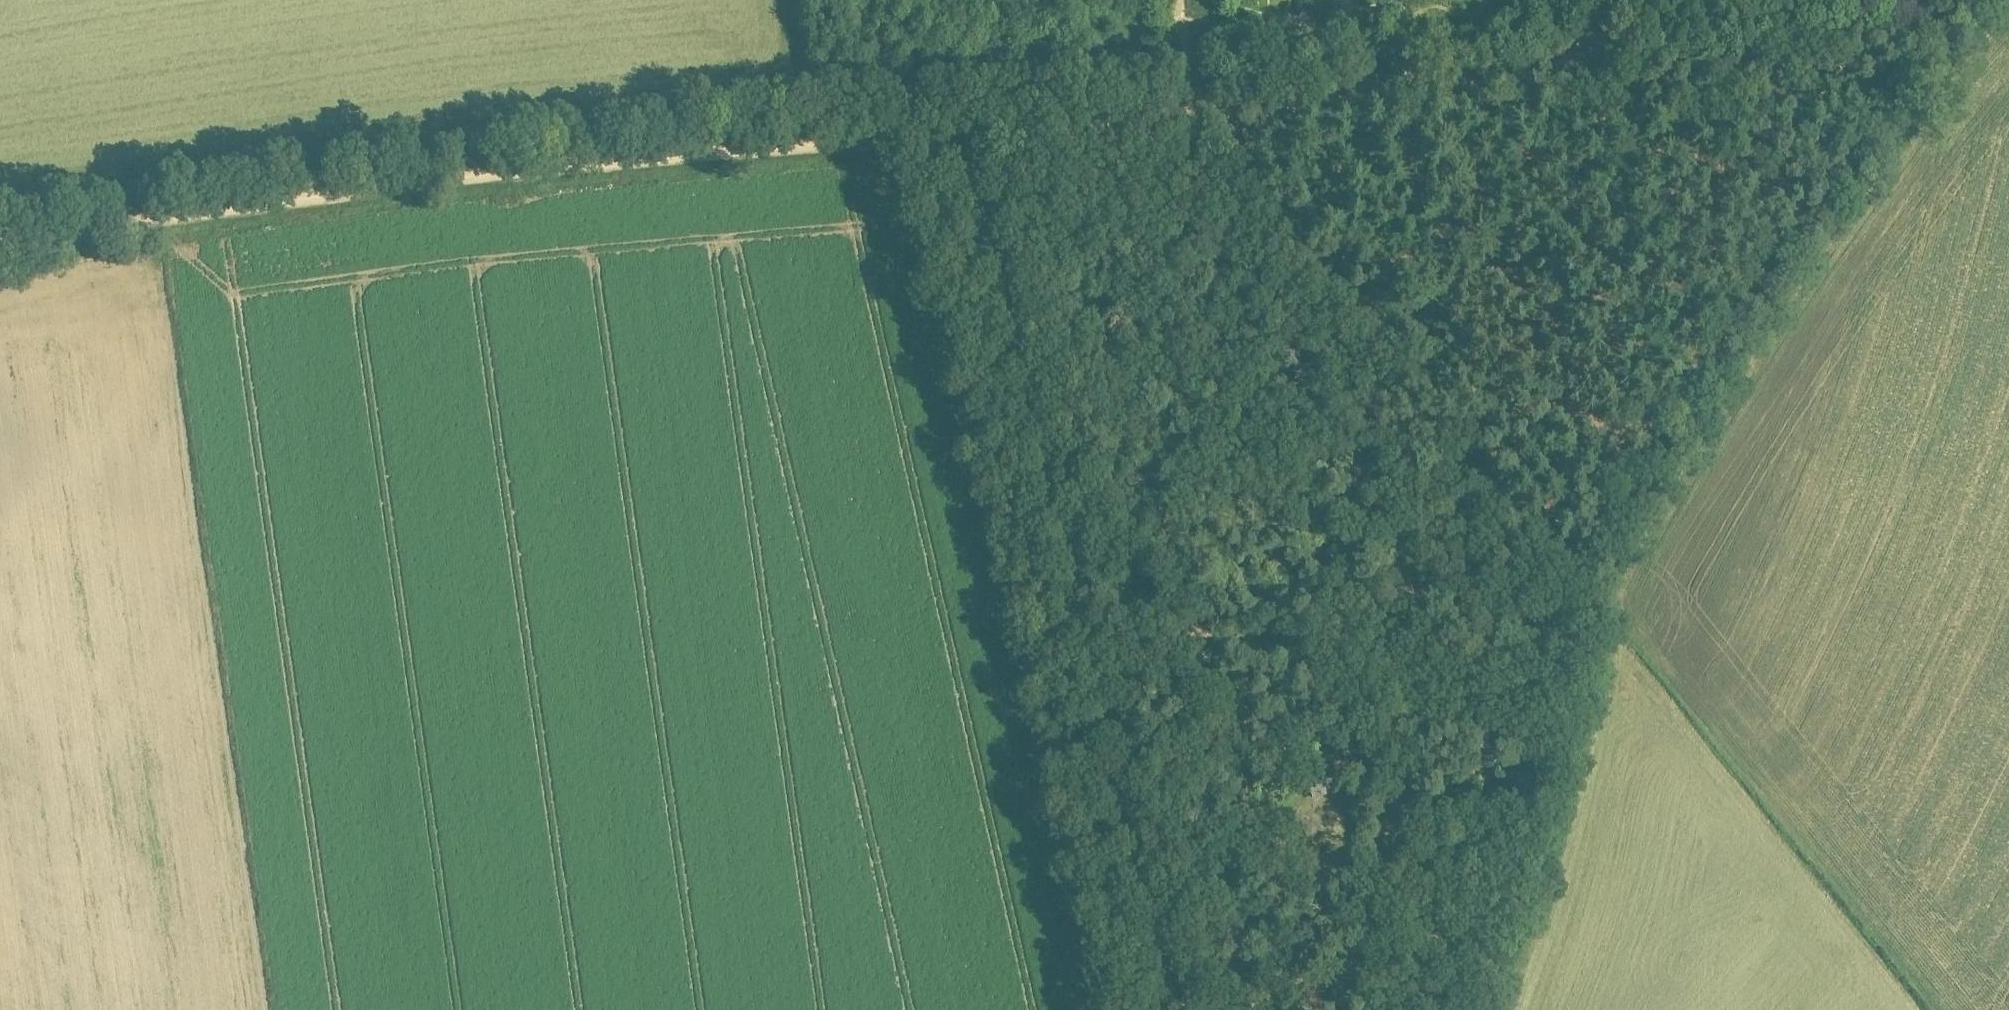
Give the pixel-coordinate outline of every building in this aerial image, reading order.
[(1301,61),(1273,63),(1274,71),(1301,69),(1301,61)] [(1344,740),(1339,745),(1349,753),(1354,748),(1344,740)]
